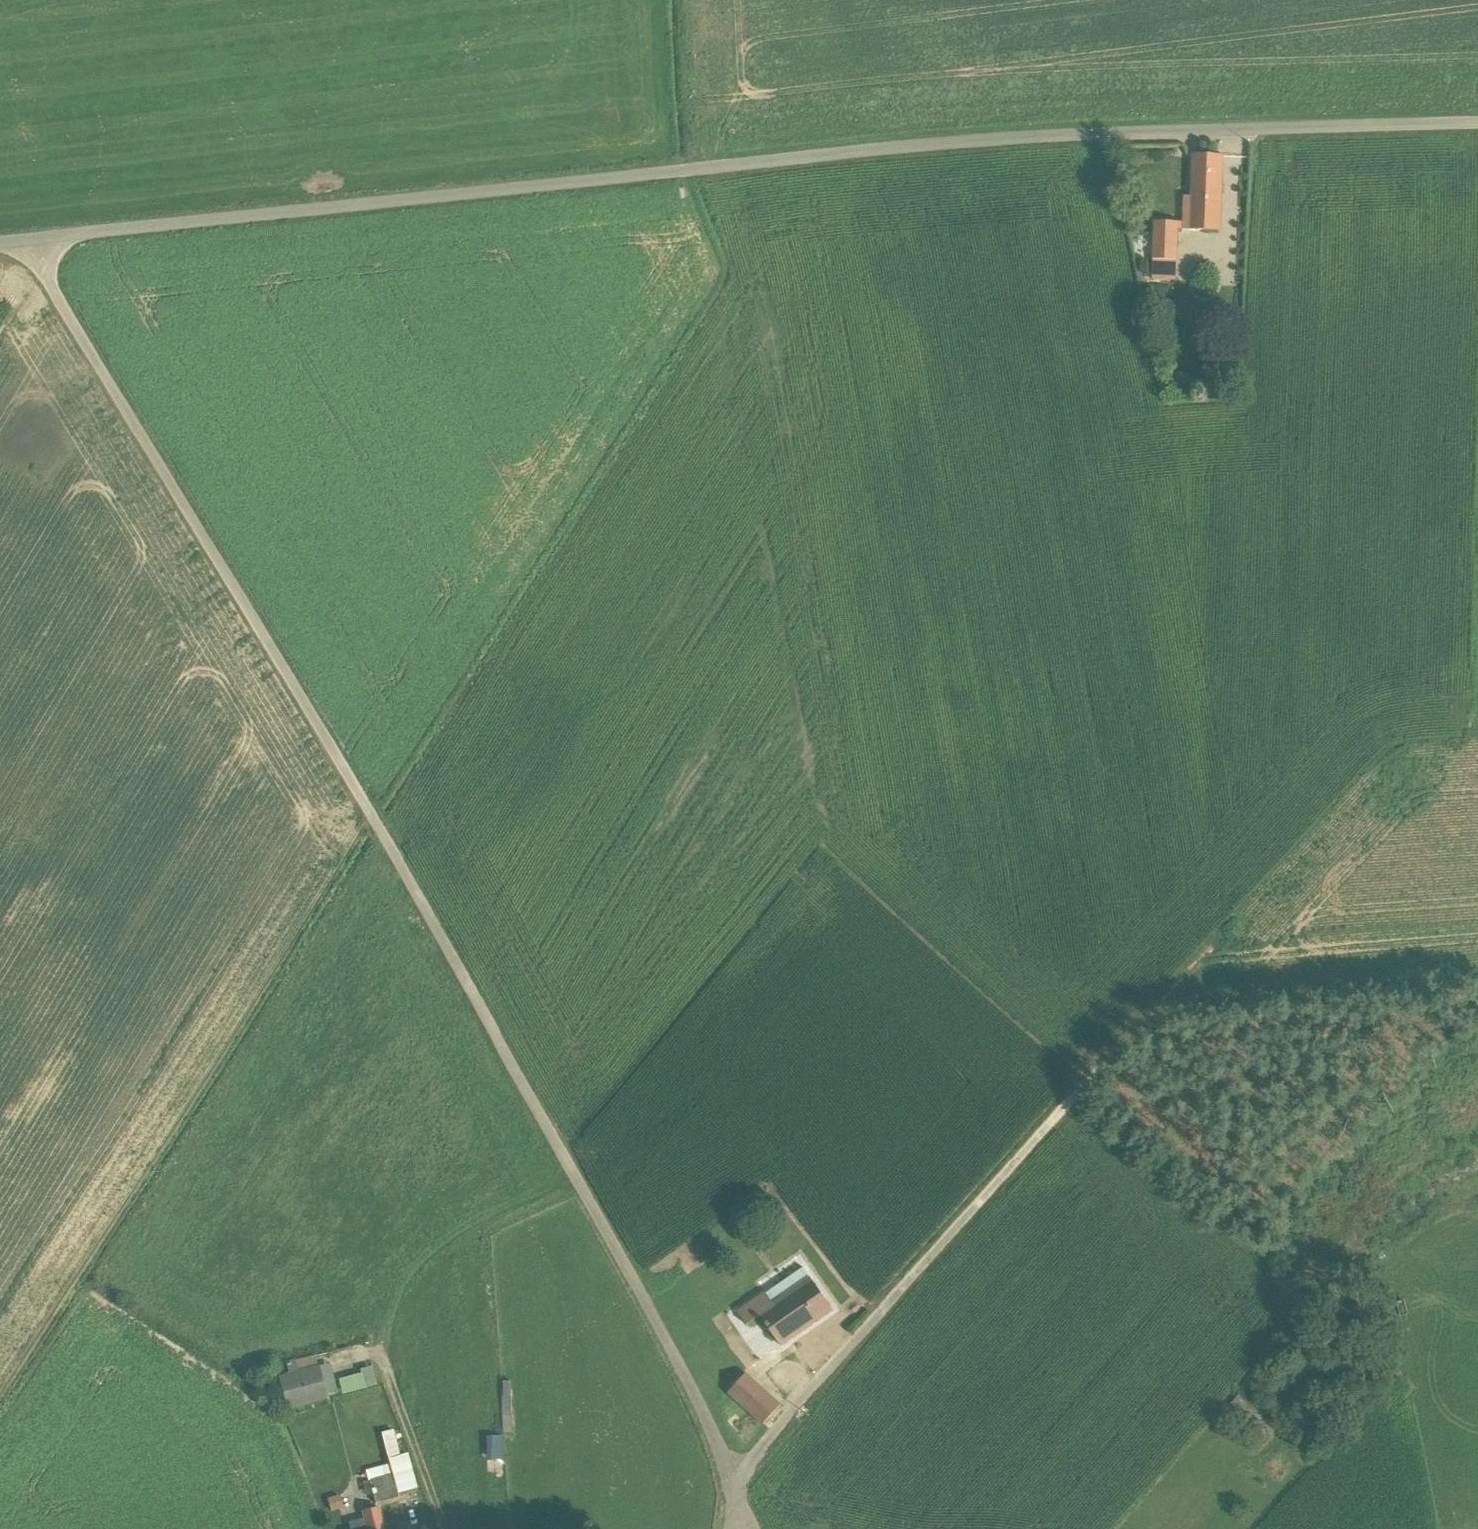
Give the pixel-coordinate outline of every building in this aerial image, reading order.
[(1219,232),(1222,156),(1191,155),(1189,197),(1182,196),(1181,223),(1153,222),(1151,280),(1176,281),(1178,230),(1219,232)] [(765,1293),(737,1312),(746,1325),(759,1317),(780,1346),(832,1310),(831,1310),(809,1278),(772,1304),(765,1293)] [(335,1391),(326,1353),(315,1355),(314,1354),(284,1362),(287,1374),(277,1377),(285,1410),(326,1400),(325,1394),(335,1391)] [(337,1380),(340,1395),(374,1386),(370,1367),(358,1370),(359,1374),(337,1380)] [(745,1375),(728,1393),(763,1424),(779,1406),(745,1375)] [(500,1383),(503,1432),(512,1432),(509,1382),(500,1383)] [(391,1431),(380,1434),(397,1497),(416,1492),(405,1454),(398,1456),(391,1431)] [(484,1438),(485,1461),(502,1461),(502,1438),(484,1438)] [(386,1459),(374,1462),(376,1468),(364,1472),(367,1481),(361,1483),(364,1495),(371,1494),(374,1504),(397,1497),(386,1459)] [(325,1499),(329,1512),(340,1509),(337,1496),(325,1499)] [(375,1508),(359,1512),(361,1519),(350,1522),(347,1525),(348,1528),(380,1528),(375,1508)]
